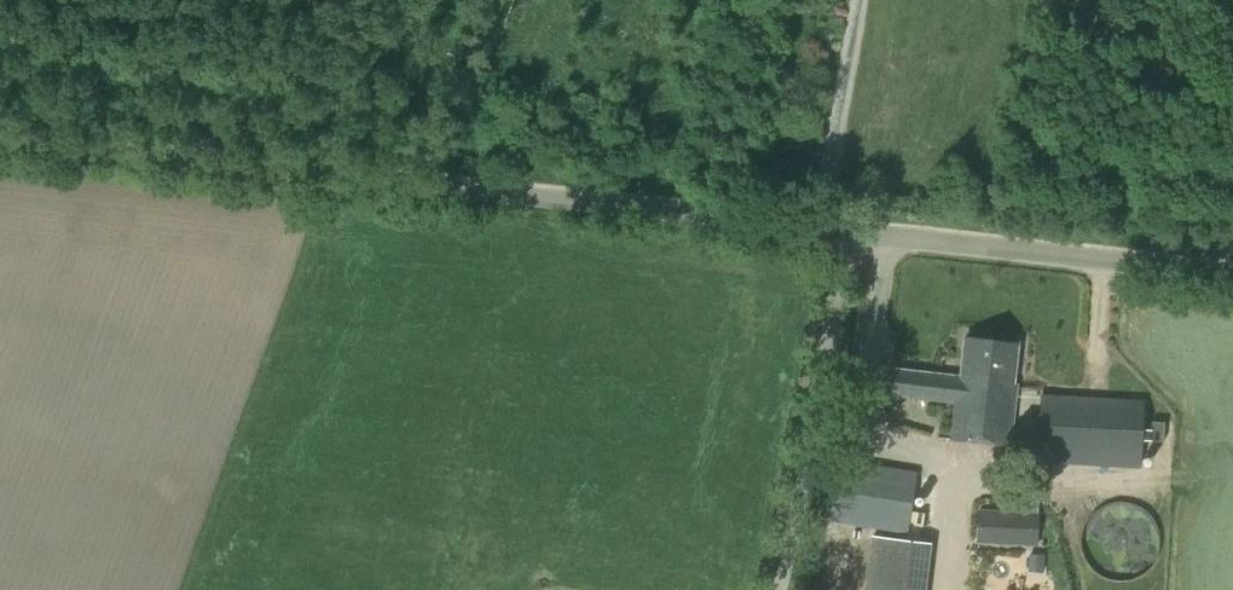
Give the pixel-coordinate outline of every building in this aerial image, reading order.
[(950,436),(1008,443),(1019,343),(964,337),(960,376),(890,368),(887,394),(954,401),(950,436)] [(1042,392),(1038,461),(1141,467),(1145,398),(1042,392)] [(841,463),(831,522),(897,533),(907,473),(841,463)] [(1086,561),(1121,560),(1121,573),(1155,572),(1153,506),(1084,508),(1086,561)] [(1038,515),(980,512),(978,544),(1037,546),(1038,515)]
